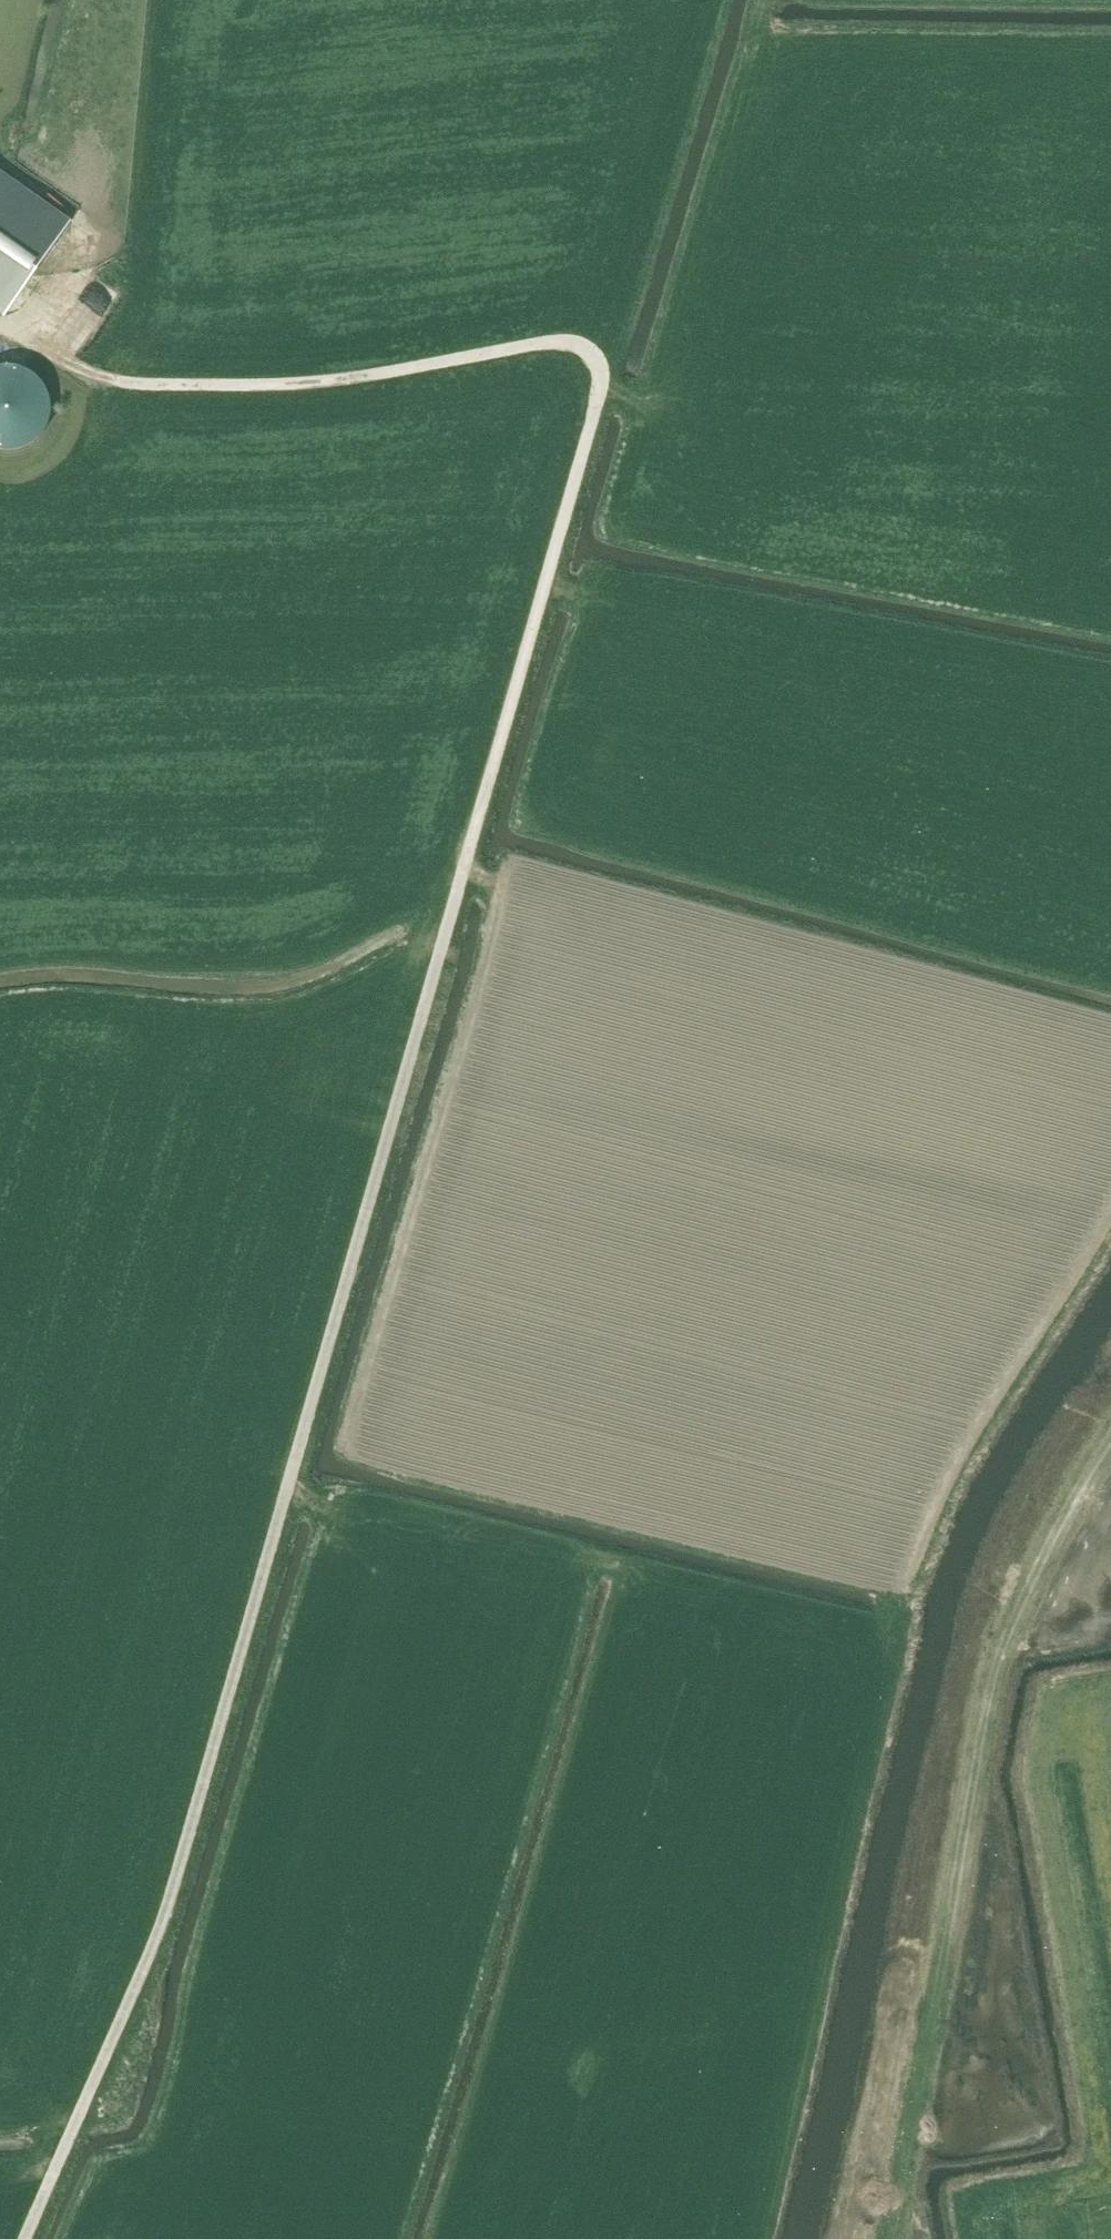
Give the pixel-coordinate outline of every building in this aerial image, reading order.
[(5,314),(41,263),(70,222),(0,173),(0,310),(5,314)] [(40,458),(55,382),(0,371),(0,450),(40,458)]
